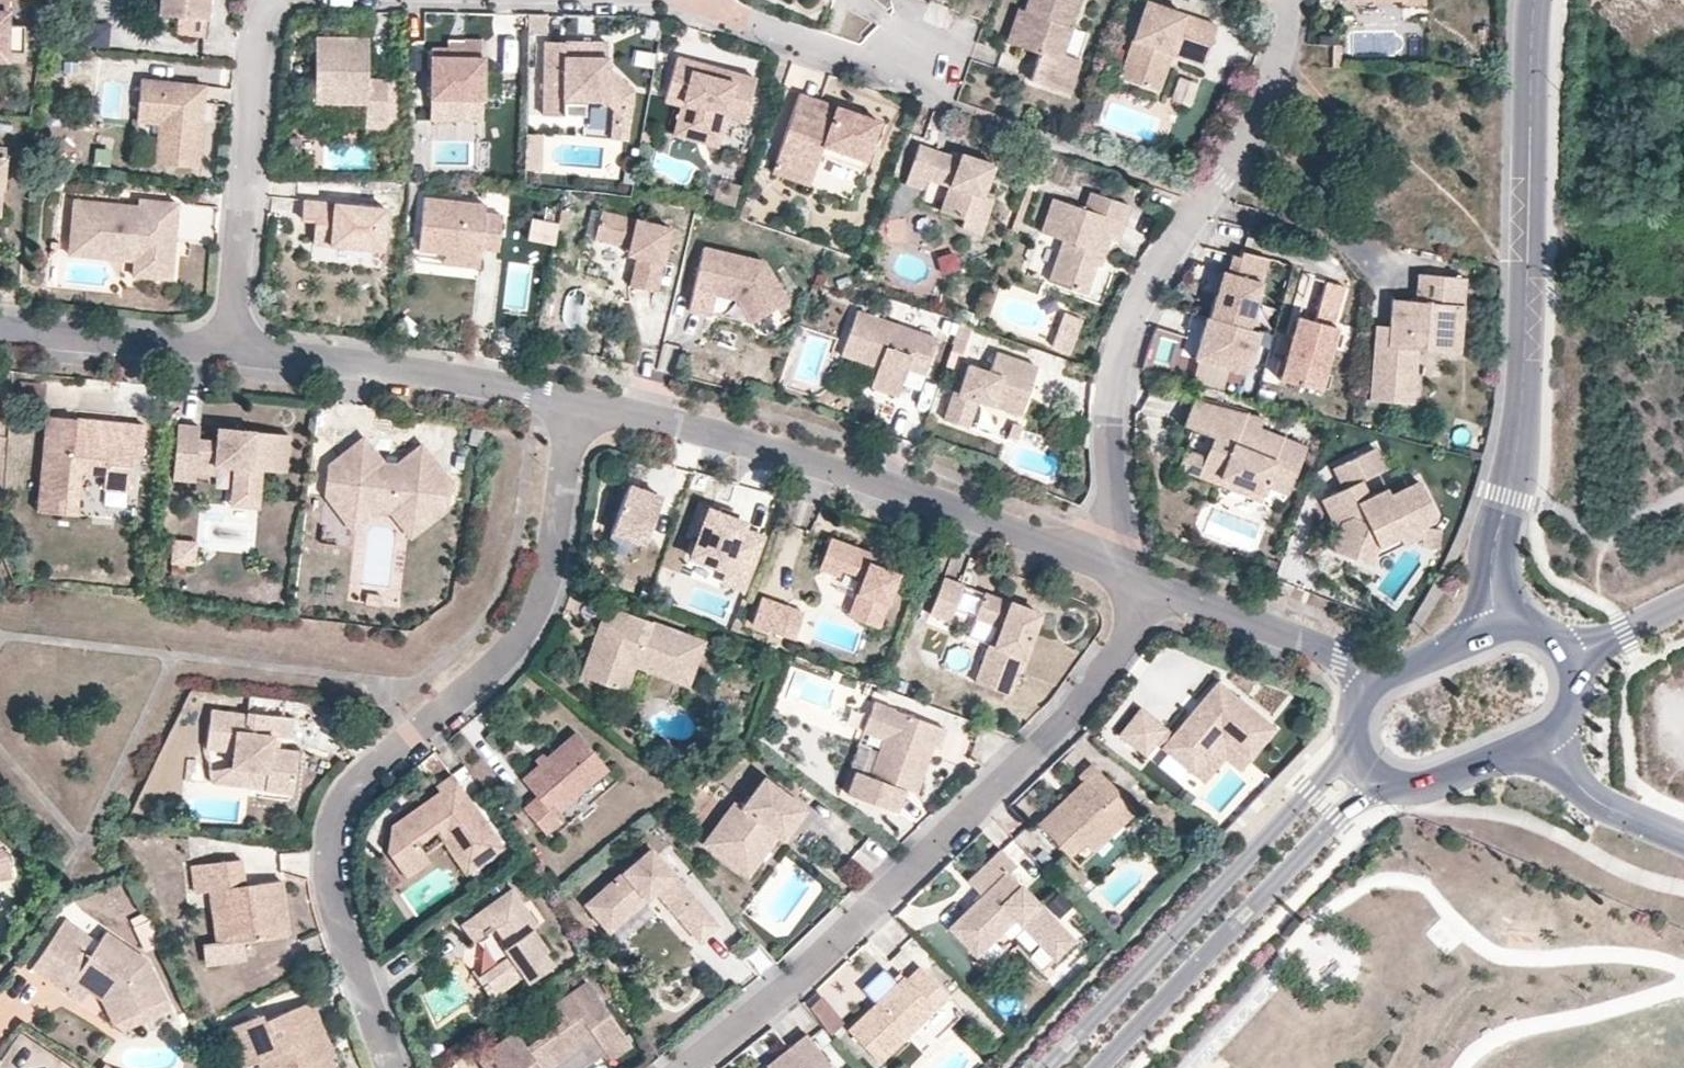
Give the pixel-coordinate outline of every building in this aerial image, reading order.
[(6,61),(6,53),(23,54),(24,26),(7,25),(8,0),(0,0),(0,61),(6,61)] [(158,13),(177,15),(206,18),(208,0),(159,0),(158,13)] [(1068,93),(1080,59),(1062,53),(1071,26),(1068,25),(1076,0),(1029,0),(1025,11),(1029,12),(1018,46),(1039,53),(1030,80),(1068,93)] [(1209,58),(1220,26),(1148,2),(1122,79),(1154,89),(1167,52),(1174,54),(1177,47),(1209,58)] [(1007,42),(1018,46),(1029,12),(1025,11),(1018,9),(1007,42)] [(546,14),(528,14),(528,36),(546,36),(546,14)] [(206,18),(177,15),(176,31),(204,34),(206,18)] [(106,46),(106,22),(87,22),(87,47),(106,46)] [(321,72),(321,81),(317,83),(316,103),(368,104),(367,121),(389,121),(389,81),(369,80),(370,39),(318,37),(317,71),(321,72)] [(482,99),(483,39),(462,39),(462,42),(462,48),(447,48),(430,48),(429,99),(482,99)] [(609,41),(546,41),(545,115),(587,116),(587,100),(608,100),(624,116),(635,104),(636,91),(609,65),(609,41)] [(1206,66),(1209,58),(1177,47),(1174,54),(1206,66)] [(1167,52),(1154,89),(1161,92),(1174,54),(1167,52)] [(23,62),(23,54),(6,53),(6,61),(23,62)] [(693,61),(675,56),(663,100),(680,105),(672,134),(715,146),(724,116),(744,121),(755,78),(722,69),(719,78),(691,70),(693,61)] [(722,69),(693,61),(691,70),(719,78),(722,69)] [(1170,100),(1192,106),(1199,82),(1177,76),(1170,100)] [(204,85),(140,78),(135,120),(158,122),(154,163),(196,167),(204,85)] [(1086,91),(1076,122),(1091,127),(1102,96),(1086,91)] [(820,101),(800,94),(798,100),(818,107),(820,101)] [(482,99),(429,99),(429,123),(482,123),(482,99)] [(879,121),(820,101),(818,107),(798,100),(775,164),(813,177),(823,146),(866,161),(879,121)] [(154,163),(158,122),(135,120),(131,160),(154,163)] [(990,198),(1001,166),(967,155),(965,161),(963,169),(938,160),(941,152),(920,145),(907,184),(927,191),(931,179),(951,186),(942,212),(965,220),(962,228),(982,235),(994,200),(990,198)] [(866,161),(823,146),(820,155),(863,170),(866,161)] [(965,161),(941,152),(938,160),(963,169),(965,161)] [(813,177),(775,164),(772,173),(810,186),(813,177)] [(1130,206),(1090,192),(1084,211),(1052,200),(1039,235),(1062,242),(1047,285),(1084,297),(1094,268),(1099,256),(1103,257),(1109,241),(1117,244),(1130,206)] [(489,204),(427,197),(421,251),(483,257),(484,248),(501,251),(505,215),(488,214),(489,204)] [(384,249),(389,208),(306,198),(304,217),(317,219),(314,242),(384,249)] [(170,280),(177,203),(139,199),(139,206),(73,200),(69,246),(110,250),(111,244),(135,246),(133,261),(132,276),(170,280)] [(668,224),(599,209),(592,236),(627,243),(636,246),(634,254),(627,283),(653,289),(668,224)] [(553,247),(556,231),(534,227),(531,243),(553,247)] [(636,246),(627,243),(625,252),(634,254),(636,246)] [(110,250),(69,246),(68,255),(133,261),(135,246),(111,244),(110,250)] [(763,260),(704,247),(689,310),(710,314),(710,313),(715,294),(737,299),(751,322),(787,301),(763,260)] [(483,257),(421,251),(420,261),(482,267),(483,257)] [(957,251),(936,256),(940,273),(961,267),(957,251)] [(1254,308),(1268,258),(1242,252),(1240,258),(1232,255),(1220,297),(1215,296),(1208,318),(1243,327),(1249,306),(1254,308)] [(1099,270),(1103,257),(1099,256),(1094,268),(1099,270)] [(1464,312),(1467,278),(1423,274),(1421,302),(1396,300),(1394,329),(1392,346),(1374,345),(1370,403),(1414,407),(1419,352),(1441,354),(1445,310),(1464,312)] [(1279,380),(1320,391),(1338,328),(1333,327),(1345,285),(1326,280),(1315,320),(1297,316),(1290,341),(1286,355),(1279,380)] [(937,339),(856,310),(840,356),(876,369),(869,388),(896,398),(906,370),(924,376),(937,339)] [(1461,355),(1464,312),(1445,310),(1441,354),(1461,355)] [(1073,353),(1085,318),(1066,311),(1054,346),(1073,353)] [(1208,318),(1206,317),(1194,359),(1247,374),(1259,332),(1243,327),(1208,318)] [(1174,366),(1184,336),(1157,328),(1147,358),(1174,366)] [(1394,329),(1376,328),(1374,345),(1392,346),(1394,329)] [(1286,355),(1290,341),(1284,339),(1280,353),(1286,355)] [(954,390),(944,419),(968,427),(978,399),(1021,415),(1028,395),(1022,393),(1025,385),(1031,387),(1038,366),(997,352),(990,371),(969,364),(959,392),(954,390)] [(1028,395),(1031,387),(1025,385),(1022,393),(1028,395)] [(1263,419),(1193,400),(1183,426),(1214,438),(1219,440),(1216,447),(1211,446),(1209,452),(1202,467),(1208,475),(1263,496),(1267,487),(1288,496),(1306,447),(1259,429),(1263,419)] [(141,458),(144,425),(109,422),(108,430),(75,427),(76,419),(46,416),(37,505),(53,506),(53,513),(75,515),(79,472),(104,475),(102,489),(128,491),(131,457),(141,458)] [(108,430),(109,422),(76,419),(75,427),(108,430)] [(1023,426),(1018,424),(1013,422),(1009,436),(1018,439),(1023,426)] [(194,482),(195,472),(196,465),(215,466),(234,468),(231,495),(258,498),(261,471),(285,473),(289,435),(235,430),(234,438),(216,436),(216,441),(198,440),(200,427),(177,424),(172,479),(194,482)] [(235,430),(217,428),(216,436),(234,438),(235,430)] [(487,433),(474,432),(473,450),(486,450),(487,433)] [(418,444),(392,466),(382,465),(360,438),(328,466),(325,488),(345,512),(364,514),(382,499),(387,500),(401,518),(421,520),(445,500),(447,479),(418,444)] [(1263,496),(1208,475),(1202,467),(1209,452),(1188,444),(1177,473),(1260,504),(1263,496)] [(1378,450),(1335,468),(1344,489),(1322,498),(1329,516),(1336,513),(1340,521),(1336,533),(1329,551),(1370,565),(1373,558),(1376,547),(1397,538),(1401,546),(1422,537),(1419,530),(1433,523),(1434,520),(1420,486),(1390,499),(1387,491),(1369,500),(1362,483),(1388,473),(1378,450)] [(215,466),(196,465),(195,472),(214,474),(215,466)] [(645,540),(662,493),(629,481),(612,527),(645,540)] [(443,509),(445,500),(421,520),(401,518),(387,500),(382,499),(364,514),(345,512),(325,488),(324,497),(353,531),(378,510),(391,511),(411,535),(443,509)] [(258,498),(231,495),(230,506),(257,508),(258,498)] [(719,505),(716,513),(737,521),(740,513),(719,505)] [(716,513),(701,507),(691,533),(697,535),(683,575),(718,587),(720,580),(746,589),(765,538),(739,528),(742,522),(737,521),(716,513)] [(1329,516),(1336,533),(1340,521),(1336,513),(1329,516)] [(878,628),(898,573),(869,562),(872,553),(829,537),(818,568),(838,576),(841,569),(862,577),(854,600),(863,603),(857,620),(878,628)] [(1376,547),(1373,558),(1401,546),(1397,538),(1376,547)] [(177,565),(179,541),(171,540),(169,564),(177,565)] [(193,566),(196,543),(179,541),(177,565),(193,566)] [(963,585),(943,578),(930,614),(950,621),(963,585)] [(1040,614),(984,593),(975,618),(1003,628),(996,646),(990,644),(975,683),(1009,696),(1040,614)] [(365,594),(363,604),(379,606),(380,596),(365,594)] [(791,607),(760,597),(751,623),(782,634),(791,607)] [(863,603),(854,600),(847,616),(857,620),(863,603)] [(704,640),(605,604),(591,644),(601,648),(590,679),(615,688),(619,675),(634,670),(634,666),(651,672),(688,685),(704,640)] [(601,648),(591,644),(580,676),(590,679),(601,648)] [(625,692),(634,670),(619,675),(615,688),(625,692)] [(1275,728),(1217,681),(1199,702),(1205,708),(1196,718),(1190,713),(1173,734),(1161,747),(1193,773),(1222,738),(1248,759),(1275,728)] [(1205,708),(1199,702),(1190,713),(1196,718),(1205,708)] [(917,793),(931,754),(924,752),(927,745),(934,747),(939,749),(946,729),(873,703),(863,732),(884,740),(871,776),(857,771),(849,794),(896,811),(904,789),(917,793)] [(1166,729),(1140,707),(1119,734),(1145,755),(1155,742),(1166,729)] [(293,717),(248,711),(247,715),(211,711),(206,748),(234,751),(232,767),(253,770),(267,772),(265,789),(293,793),(298,752),(271,748),(267,742),(268,736),(273,736),(291,738),(293,717)] [(1173,734),(1166,729),(1155,742),(1161,747),(1173,734)] [(577,732),(521,780),(537,798),(524,809),(546,836),(561,823),(555,817),(610,771),(577,732)] [(931,754),(934,747),(927,745),(924,752),(931,754)] [(1154,750),(1148,759),(1195,794),(1202,784),(1154,750)] [(1136,809),(1091,763),(1078,776),(1088,787),(1071,804),(1065,797),(1037,823),(1068,856),(1113,813),(1122,822),(1136,809)] [(265,789),(267,772),(253,770),(251,788),(265,789)] [(503,847),(451,775),(436,786),(440,791),(442,795),(422,809),(419,805),(392,825),(388,853),(401,871),(425,853),(443,840),(466,873),(503,847)] [(1088,787),(1082,781),(1065,797),(1071,804),(1088,787)] [(735,802),(703,845),(745,878),(764,854),(778,864),(791,848),(796,851),(820,820),(779,788),(756,818),(735,802)] [(442,795),(440,791),(419,805),(422,809),(442,795)] [(1113,813),(1068,856),(1077,865),(1122,822),(1113,813)] [(659,898),(677,883),(648,848),(581,904),(605,931),(643,899),(639,893),(648,886),(658,899),(659,898)] [(1073,939),(1008,872),(1016,864),(1001,849),(968,881),(982,895),(950,927),(975,954),(1015,916),(1055,957),(1073,939)] [(429,860),(425,853),(401,871),(405,877),(429,860)] [(759,889),(778,864),(764,854),(745,878),(759,889)] [(239,859),(188,866),(193,894),(210,892),(224,890),(231,943),(242,941),(288,935),(280,880),(256,884),(257,890),(250,891),(243,885),(239,859)] [(692,900),(677,883),(659,898),(674,915),(692,900)] [(639,893),(643,899),(652,891),(648,886),(639,893)] [(525,905),(512,887),(460,924),(472,939),(493,924),(495,927),(507,945),(512,952),(508,955),(476,978),(491,998),(523,976),(527,972),(532,979),(553,964),(544,952),(547,949),(533,929),(532,927),(528,930),(516,912),(525,905)] [(231,943),(224,890),(210,892),(217,945),(231,943)] [(697,943),(715,927),(692,900),(674,915),(697,943)] [(538,925),(525,905),(516,912),(528,930),(532,927),(533,929),(538,925)] [(493,924),(472,939),(473,942),(495,927),(493,924)] [(54,930),(28,968),(62,992),(76,971),(91,982),(107,993),(120,1020),(163,999),(144,961),(102,932),(88,953),(54,930)] [(242,941),(231,943),(217,945),(202,947),(205,963),(244,958),(242,941)] [(512,952),(507,945),(503,948),(508,955),(512,952)] [(948,996),(920,966),(906,978),(904,976),(876,1002),(847,1029),(879,1062),(948,996)] [(532,979),(527,972),(523,976),(528,982),(532,979)] [(872,998),(876,1002),(904,976),(900,972),(872,998)] [(91,982),(84,991),(98,1000),(110,1025),(120,1020),(107,993),(91,982)] [(587,982),(550,1008),(560,1022),(526,1046),(515,1031),(477,1058),(484,1067),(546,1067),(593,1035),(610,1058),(630,1043),(587,982)] [(844,1024),(823,998),(810,1008),(831,1035),(844,1024)] [(311,1000),(265,1020),(262,1013),(223,1029),(239,1067),(243,1067),(258,1062),(261,1067),(334,1067),(330,1057),(321,1035),(325,1034),(311,1000)] [(334,1055),(325,1034),(321,1035),(330,1057),(334,1055)] [(808,1034),(789,1049),(795,1055),(779,1067),(836,1067),(808,1034)] [(789,1049),(768,1066),(769,1067),(779,1067),(795,1055),(789,1049)]
